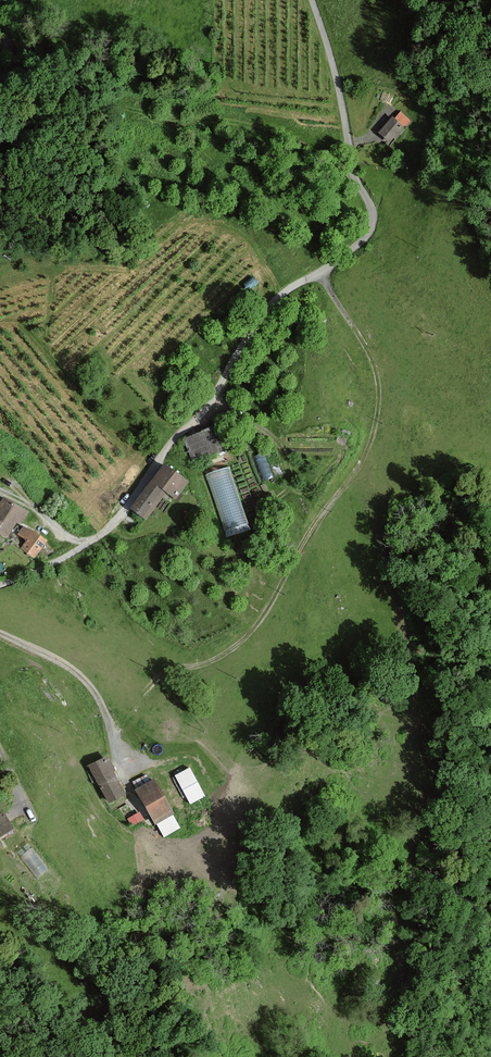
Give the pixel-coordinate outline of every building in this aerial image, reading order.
[(394,119),(393,117),(379,133),(390,143),(394,138),(395,140),(405,128),(404,127),(410,121),(400,112),(394,119)] [(224,447),(215,425),(185,438),(194,460),(224,447)] [(225,535),(249,527),(230,464),(206,471),(225,535)] [(186,481),(162,465),(132,509),(146,519),(164,492),(174,499),(186,481)] [(2,499),(0,502),(0,534),(7,538),(16,521),(22,525),(28,513),(2,499)] [(45,541),(24,527),(18,535),(26,540),(21,548),(34,557),(45,541)] [(114,771),(106,757),(88,767),(108,803),(124,794),(112,772),(114,771)] [(203,796),(189,769),(175,776),(190,803),(203,796)] [(171,814),(152,781),(135,791),(155,824),(171,814)] [(1,814),(0,815),(0,844),(15,834),(1,814)]
